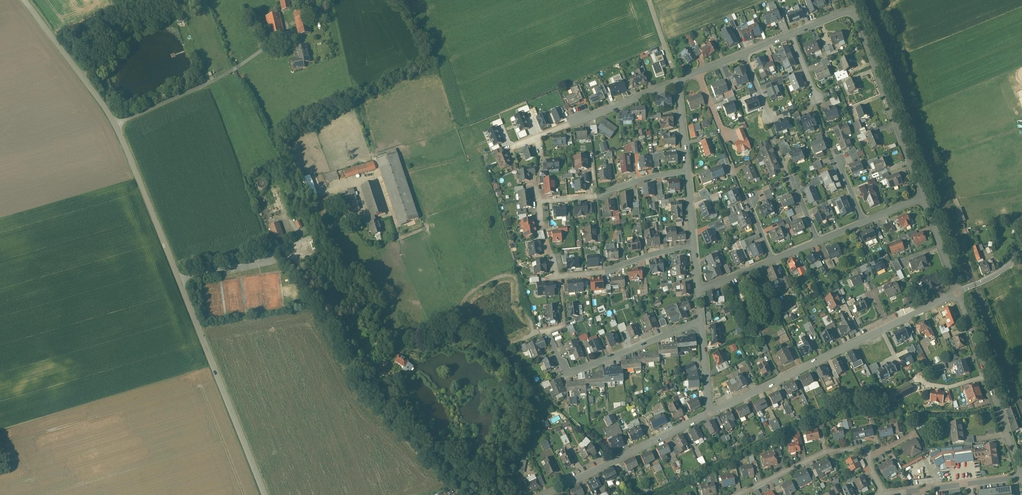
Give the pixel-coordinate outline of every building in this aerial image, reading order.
[(282,11),(290,9),(288,0),(280,0),(282,11)] [(812,0),(806,0),(811,13),(818,11),(818,10),(816,11),(812,2),(812,0)] [(812,2),(816,11),(818,10),(826,6),(824,0),(818,0),(812,2)] [(804,17),(809,15),(805,7),(802,8),(801,5),(798,7),(800,10),(801,9),(804,17)] [(775,6),(770,8),(772,12),(764,15),(768,25),(775,23),(775,25),(778,24),(777,22),(781,20),(779,17),(776,10),(777,10),(775,6)] [(790,23),(804,18),(804,17),(801,9),(800,10),(787,15),(790,23)] [(305,11),(295,13),(296,19),(299,36),(310,34),(307,17),(305,11)] [(726,17),(731,29),(737,27),(734,19),(737,18),(735,13),(726,17)] [(279,14),(266,17),(267,21),(266,22),(267,25),(268,25),(281,22),(279,14)] [(757,18),(753,20),(755,25),(756,25),(758,29),(761,28),(757,18)] [(281,22),(268,25),(270,35),(283,32),(281,22)] [(755,25),(749,28),(749,29),(753,37),(760,34),(758,29),(756,25),(755,25)] [(730,29),(721,35),(726,43),(728,43),(730,47),(729,48),(738,43),(730,29)] [(743,32),(741,33),(743,37),(745,42),(753,39),(753,37),(749,29),(743,32)] [(840,32),(829,37),(833,45),(844,40),(840,32)] [(690,47),(694,45),(689,34),(686,35),(690,47)] [(813,44),(804,48),(807,56),(819,51),(816,42),(812,44),(813,44)] [(712,43),(705,47),(710,55),(717,51),(714,46),(712,43)] [(306,45),(296,47),(298,58),(299,64),(301,63),(309,62),(306,45)] [(831,45),(828,47),(827,45),(823,47),(826,52),(826,53),(830,51),(830,53),(834,52),(831,45)] [(710,55),(705,47),(699,50),(702,54),(701,54),(704,59),(710,55)] [(788,47),(778,51),(779,53),(780,53),(782,58),(783,58),(791,55),(788,47)] [(695,60),(689,49),(681,54),(688,64),(695,60)] [(658,64),(652,66),(656,78),(664,75),(662,68),(666,67),(661,53),(655,55),(658,64)] [(783,58),(782,59),(784,64),(783,64),(786,70),(796,66),(791,55),(783,58)] [(769,57),(771,62),(775,72),(778,71),(775,63),(772,56),(769,57)] [(771,62),(768,64),(765,57),(755,61),(762,80),(771,76),(771,74),(775,72),(771,62)] [(849,57),(840,61),(842,66),(844,71),(845,70),(853,67),(849,57)] [(298,58),(291,59),(294,70),(302,68),(301,63),(299,64),(298,58)] [(824,60),(821,61),(824,69),(827,68),(826,66),(830,64),(828,58),(824,60)] [(734,78),(735,83),(737,87),(747,83),(744,74),(746,74),(743,68),(734,71),(736,77),(734,78)] [(824,69),(815,73),(818,82),(831,77),(827,68),(824,69)] [(844,71),(839,72),(834,74),(837,82),(841,81),(849,78),(845,70),(844,71)] [(637,75),(632,77),(633,79),(629,80),(633,88),(633,89),(646,83),(641,71),(636,73),(637,75)] [(619,75),(614,78),(616,84),(608,88),(611,97),(625,91),(624,88),(623,84),(619,75)] [(790,78),(790,79),(795,91),(804,87),(799,75),(790,78)] [(733,77),(727,79),(729,85),(733,84),(735,83),(734,78),(733,77)] [(781,77),(774,80),(776,84),(777,86),(783,83),(783,81),(781,77)] [(852,81),(846,83),(850,94),(861,90),(857,79),(852,81)] [(723,82),(711,87),(715,97),(721,95),(727,92),(723,82)] [(776,84),(766,88),(771,101),(778,98),(777,95),(780,94),(777,86),(776,84)] [(579,85),(574,87),(574,88),(577,87),(579,94),(582,92),(579,85)] [(574,88),(571,89),(574,95),(566,98),(569,106),(576,104),(576,103),(579,102),(578,101),(582,100),(579,94),(577,87),(574,88)] [(600,87),(594,89),(596,95),(588,98),(591,105),(605,100),(603,95),(600,87)] [(731,90),(727,92),(721,95),(724,101),(727,100),(734,97),(732,92),(731,90)] [(665,98),(655,99),(656,107),(671,106),(670,96),(665,96),(665,98)] [(699,96),(692,99),(691,98),(687,100),(691,111),(699,107),(699,109),(700,108),(699,105),(702,104),(699,96)] [(751,100),(744,103),(748,113),(759,108),(755,99),(751,100)] [(723,107),(727,116),(736,113),(732,103),(729,104),(723,107)] [(644,107),(631,109),(631,112),(632,117),(641,117),(641,119),(645,119),(644,107)] [(835,107),(831,109),(830,108),(828,109),(828,110),(824,112),(827,121),(839,117),(835,107)] [(865,107),(857,110),(860,119),(864,118),(868,116),(865,107)] [(559,109),(552,112),(556,123),(563,120),(561,114),(559,109)] [(790,111),(785,113),(788,121),(790,126),(795,124),(790,111)] [(631,112),(621,113),(622,122),(632,121),(632,117),(631,112)] [(798,113),(792,115),(795,122),(801,119),(798,113)] [(514,118),(517,125),(525,121),(522,114),(514,118)] [(546,114),(537,118),(538,122),(537,122),(539,126),(540,125),(541,129),(550,125),(546,114)] [(672,116),(663,117),(664,125),(660,126),(661,129),(673,128),(672,116)] [(812,117),(801,121),(805,131),(809,129),(809,130),(814,128),(816,127),(817,127),(812,117)] [(617,129),(604,120),(598,129),(598,130),(599,128),(607,134),(605,136),(610,139),(617,129)] [(525,121),(517,125),(520,133),(525,131),(529,129),(525,121)] [(788,121),(774,127),(778,136),(792,131),(790,126),(788,121)] [(861,121),(856,123),(859,130),(864,128),(861,121)] [(843,126),(834,130),(839,144),(849,140),(846,134),(850,132),(847,125),(844,127),(843,126)] [(490,140),(499,136),(496,128),(487,132),(490,140)] [(582,130),(581,130),(580,130),(576,131),(577,140),(586,139),(586,132),(585,130),(583,130),(582,130)] [(745,140),(742,130),(736,133),(740,142),(745,140)] [(527,137),(525,131),(520,133),(517,134),(520,140),(527,137)] [(872,131),(864,134),(867,140),(868,140),(867,136),(873,134),(872,131)] [(881,146),(875,133),(873,134),(867,136),(868,140),(872,150),(881,146)] [(674,135),(663,136),(664,146),(668,145),(669,145),(668,144),(674,143),(674,145),(675,144),(674,135)] [(499,136),(490,140),(493,147),(498,145),(502,144),(499,136)] [(564,137),(553,138),(554,146),(565,145),(564,137)] [(708,140),(701,143),(706,158),(714,155),(708,140)] [(749,149),(745,140),(740,142),(736,144),(739,153),(749,149)] [(784,140),(778,143),(780,149),(786,146),(788,145),(787,143),(785,144),(784,140)] [(849,140),(839,144),(842,151),(852,148),(849,140)] [(767,141),(759,145),(761,150),(769,147),(767,141)] [(823,141),(811,146),(815,155),(826,150),(825,147),(823,141)] [(599,143),(602,152),(608,150),(605,142),(599,143)] [(789,153),(786,146),(780,149),(783,156),(789,153)] [(761,150),(760,151),(763,158),(762,158),(761,157),(757,159),(759,163),(764,161),(773,157),(773,158),(773,157),(772,154),(773,154),(770,147),(769,147),(761,150)] [(494,152),(496,157),(505,153),(503,148),(494,152)] [(855,148),(848,151),(850,157),(850,156),(857,153),(855,148)] [(532,150),(523,153),(526,161),(534,159),(532,150)] [(800,150),(789,155),(793,164),(804,159),(800,150)] [(664,152),(653,154),(653,155),(654,162),(657,161),(664,160),(665,165),(666,165),(665,164),(676,163),(676,164),(677,164),(676,153),(664,154),(664,152)] [(496,157),(495,157),(498,164),(508,160),(506,153),(505,153),(496,157)] [(857,153),(850,156),(852,162),(860,159),(857,153)] [(418,219),(397,155),(376,162),(398,226),(418,219)] [(650,158),(639,159),(640,164),(641,163),(642,170),(651,169),(651,162),(654,162),(653,155),(650,155),(650,158)] [(586,156),(574,158),(575,170),(575,171),(587,170),(587,166),(586,156)] [(773,157),(764,161),(769,172),(773,171),(774,172),(780,170),(778,165),(776,166),(773,158),(773,157)] [(886,159),(874,164),(877,170),(878,172),(883,171),(890,168),(886,159)] [(508,160),(498,164),(501,171),(509,168),(511,167),(511,166),(508,160)] [(558,160),(551,161),(549,162),(547,163),(547,162),(547,171),(548,171),(553,170),(552,169),(558,168),(558,169),(559,169),(558,160)] [(820,161),(812,164),(815,171),(822,168),(820,161)] [(373,162),(343,171),(345,178),(375,170),(373,162)] [(629,162),(620,163),(620,164),(622,174),(631,173),(629,162)] [(860,163),(849,167),(852,175),(863,171),(860,163)] [(752,166),(743,170),(748,183),(757,179),(752,166)] [(609,167),(601,168),(602,172),(599,172),(600,183),(611,182),(610,172),(610,171),(609,167)] [(720,168),(709,172),(712,181),(724,176),(720,168)] [(527,171),(518,173),(519,175),(517,175),(517,180),(519,179),(519,183),(529,181),(528,175),(528,171),(527,171)] [(709,172),(699,176),(702,185),(712,181),(709,172)] [(824,181),(826,186),(828,185),(832,193),(842,189),(834,172),(825,175),(827,180),(824,181)] [(890,177),(886,179),(891,189),(902,184),(898,174),(890,177)] [(818,177),(812,180),(815,187),(821,185),(820,182),(818,178),(818,177)] [(260,182),(264,188),(269,185),(265,178),(260,182)] [(544,180),(543,180),(544,184),(545,194),(551,194),(555,193),(554,179),(544,180)] [(868,182),(870,188),(873,187),(873,188),(878,186),(875,179),(868,182)] [(678,181),(668,182),(669,190),(675,189),(675,192),(679,191),(678,181)] [(375,182),(361,187),(372,218),(376,217),(385,214),(375,182)] [(582,182),(575,183),(576,192),(585,191),(584,183),(584,182),(582,182)] [(645,186),(643,187),(644,187),(645,193),(643,193),(644,198),(654,197),(654,196),(653,196),(653,189),(654,189),(653,185),(645,186)] [(879,205),(876,196),(873,188),(873,187),(870,188),(867,189),(866,186),(859,189),(865,202),(868,200),(871,208),(879,205)] [(813,187),(805,191),(809,200),(808,201),(810,205),(819,201),(813,187)] [(353,189),(342,192),(349,213),(359,210),(353,189)] [(707,190),(698,193),(701,200),(709,197),(710,196),(707,190)] [(524,193),(518,194),(519,202),(531,200),(530,192),(524,193)] [(735,192),(726,196),(731,207),(735,205),(739,203),(736,196),(737,195),(735,192)] [(710,196),(709,197),(712,202),(708,204),(718,200),(717,193),(710,196)] [(629,194),(620,195),(622,206),(621,206),(622,212),(626,212),(631,211),(630,205),(630,202),(631,202),(631,198),(629,197),(629,194)] [(783,200),(780,201),(783,209),(788,207),(794,205),(791,197),(790,197),(783,200)] [(840,201),(836,202),(836,203),(841,215),(851,211),(850,211),(848,204),(845,198),(840,201)] [(531,200),(519,202),(520,210),(526,209),(532,208),(531,200)] [(613,202),(604,203),(605,207),(602,208),(603,219),(611,218),(611,213),(614,212),(613,202)] [(680,203),(670,204),(671,213),(674,213),(675,221),(682,220),(681,212),(680,203)] [(708,204),(707,203),(699,207),(704,220),(713,216),(708,204)] [(585,204),(582,205),(582,204),(578,205),(579,205),(575,205),(575,206),(575,208),(574,208),(574,209),(575,209),(575,215),(575,216),(576,216),(578,216),(578,217),(584,217),(584,215),(586,215),(587,215),(587,214),(587,212),(589,211),(588,207),(586,207),(586,205),(586,204),(585,204)] [(735,205),(731,207),(731,208),(728,210),(730,216),(738,213),(735,205)] [(771,205),(759,210),(763,218),(775,213),(771,205)] [(558,208),(557,207),(552,207),(552,212),(553,211),(554,218),(556,218),(556,219),(562,219),(561,218),(565,217),(566,217),(565,213),(565,208),(565,206),(560,206),(561,208),(558,208)] [(822,209),(813,212),(818,224),(827,221),(826,221),(824,214),(826,212),(824,208),(822,209)] [(962,208),(955,210),(960,224),(967,221),(962,208)] [(745,214),(736,218),(741,231),(750,227),(745,214)] [(907,216),(897,220),(898,222),(897,222),(898,224),(899,224),(901,228),(904,226),(906,229),(911,227),(907,216)] [(372,218),(371,218),(372,223),(369,225),(370,229),(369,231),(371,232),(373,236),(374,236),(375,237),(376,238),(380,237),(380,236),(380,234),(382,233),(376,217),(372,218)] [(788,218),(783,221),(785,226),(791,223),(789,218),(788,218)] [(722,219),(713,223),(715,230),(711,231),(711,232),(723,226),(722,219)] [(533,220),(521,222),(521,223),(520,224),(521,227),(522,228),(522,230),(523,230),(523,229),(534,228),(533,220)] [(801,221),(790,225),(794,234),(805,230),(801,221)] [(278,223),(268,226),(274,241),(283,238),(278,223)] [(891,223),(883,226),(887,235),(893,233),(892,230),(894,229),(891,223)] [(534,228),(523,229),(523,230),(524,237),(525,237),(526,238),(529,238),(530,236),(536,236),(535,232),(535,228),(534,228)] [(590,229),(585,230),(585,233),(583,233),(584,239),(586,238),(586,243),(595,242),(596,242),(596,235),(595,229),(590,229)] [(675,229),(665,230),(666,237),(666,242),(667,242),(685,240),(685,233),(676,234),(675,229)] [(780,229),(769,234),(773,243),(778,241),(784,238),(781,231),(780,229)] [(872,230),(861,235),(862,238),(865,244),(869,242),(876,238),(872,230)] [(542,231),(535,232),(536,236),(537,241),(545,240),(542,231)] [(558,231),(556,232),(556,231),(554,231),(553,232),(551,232),(552,243),(561,242),(561,233),(560,231),(558,231)] [(657,236),(653,236),(653,231),(645,233),(646,238),(647,248),(659,246),(657,236)] [(711,231),(701,235),(706,247),(715,243),(711,232),(711,231)] [(917,235),(913,237),(916,245),(925,241),(922,233),(917,235)] [(862,238),(858,240),(862,248),(870,244),(869,242),(865,244),(862,238)] [(747,239),(740,242),(743,249),(750,246),(751,248),(747,239)] [(634,242),(627,243),(629,253),(633,252),(633,251),(639,250),(639,251),(640,251),(638,240),(634,241),(634,242)] [(901,242),(896,244),(896,243),(893,244),(893,245),(889,246),(892,255),(904,250),(901,242)] [(613,251),(611,251),(610,245),(609,245),(605,246),(606,252),(607,257),(607,261),(608,260),(613,259),(614,260),(618,259),(617,250),(614,251),(612,251),(613,251)] [(751,248),(750,248),(754,259),(763,255),(758,245),(751,248)] [(837,245),(826,250),(830,260),(831,261),(832,260),(842,256),(837,245)] [(533,246),(528,247),(530,257),(540,256),(540,253),(541,253),(540,249),(539,249),(539,247),(539,246),(533,246)] [(983,260),(978,246),(973,248),(978,261),(983,260)] [(744,263),(739,252),(731,256),(735,267),(744,263)] [(820,262),(816,254),(808,257),(812,265),(820,262)] [(724,275),(715,255),(706,260),(711,271),(701,275),(704,283),(724,275)] [(597,256),(590,257),(590,258),(587,259),(587,268),(598,267),(597,265),(597,259),(597,256)] [(923,256),(909,263),(913,271),(919,269),(920,272),(928,268),(927,265),(923,256)] [(571,260),(570,260),(567,261),(567,264),(567,269),(571,269),(575,269),(575,268),(579,268),(578,260),(574,260),(574,259),(571,260)] [(676,260),(672,260),(673,268),(676,268),(684,267),(686,267),(685,259),(676,260)] [(797,260),(788,263),(792,273),(798,270),(801,269),(800,269),(797,260)] [(832,260),(831,261),(830,260),(825,262),(829,270),(835,267),(832,260)] [(902,270),(897,260),(891,263),(896,273),(902,270)] [(658,261),(649,262),(650,271),(659,270),(663,270),(662,261),(658,262),(658,261)] [(881,261),(869,267),(873,275),(885,269),(881,261)] [(544,262),(534,263),(533,263),(532,264),(533,268),(534,268),(535,274),(535,275),(540,274),(540,275),(543,275),(544,274),(545,274),(546,274),(546,273),(545,262),(544,262)] [(987,264),(986,262),(983,263),(984,265),(982,266),(981,264),(978,264),(979,267),(982,275),(995,270),(993,264),(987,266),(987,264)] [(867,264),(860,268),(863,274),(868,271),(866,268),(868,267),(867,264)] [(684,267),(676,268),(676,271),(677,271),(678,277),(685,276),(684,267)] [(777,268),(768,272),(773,284),(782,280),(777,268)] [(641,270),(628,271),(629,281),(642,279),(641,270)] [(931,278),(927,279),(927,278),(921,281),(925,290),(928,288),(929,290),(933,289),(933,287),(934,285),(938,284),(935,275),(931,277),(931,278)] [(857,276),(850,280),(854,287),(862,283),(859,276),(857,276)] [(788,277),(782,280),(783,282),(786,290),(793,287),(788,277)] [(623,278),(611,280),(611,285),(618,285),(618,288),(624,287),(623,278)] [(601,279),(590,281),(591,292),(601,291),(602,290),(602,286),(601,279)] [(582,281),(578,281),(578,282),(574,282),(576,293),(583,292),(582,281)] [(571,282),(567,282),(568,293),(568,294),(576,293),(574,282),(571,282)] [(668,286),(667,287),(668,291),(680,286),(679,282),(668,286)] [(545,283),(537,284),(538,296),(546,295),(545,284),(545,283)] [(893,284),(884,289),(888,299),(900,293),(896,283),(893,284)] [(545,284),(546,295),(546,296),(554,296),(553,284),(545,284)] [(689,285),(680,286),(681,291),(681,296),(690,295),(689,285)] [(843,298),(839,290),(833,292),(835,295),(836,295),(839,300),(843,298)] [(716,293),(707,294),(708,304),(717,303),(716,298),(716,293)] [(835,295),(826,299),(829,307),(832,308),(833,310),(842,306),(839,300),(836,295),(835,295)] [(862,301),(854,305),(858,313),(866,309),(862,301)] [(577,304),(567,305),(568,317),(579,316),(577,304)] [(681,304),(673,308),(672,307),(664,310),(667,318),(668,317),(671,324),(686,318),(684,314),(683,312),(690,310),(688,304),(683,305),(683,304),(681,305),(681,304)] [(557,307),(546,308),(547,320),(548,320),(548,323),(557,321),(557,319),(558,319),(557,315),(558,314),(558,311),(557,311),(557,307)] [(946,318),(954,314),(952,309),(941,313),(943,319),(946,318)] [(652,314),(642,318),(646,327),(643,328),(645,333),(658,328),(652,314)] [(845,314),(840,317),(844,325),(849,323),(845,314)] [(954,314),(946,318),(948,322),(946,322),(948,328),(958,324),(954,314)] [(825,326),(832,324),(829,315),(822,318),(825,326)] [(664,320),(662,320),(658,321),(661,328),(667,326),(664,320)] [(849,323),(844,325),(843,326),(847,335),(850,333),(855,331),(854,331),(850,322),(849,323)] [(925,322),(916,327),(920,334),(924,332),(927,338),(928,338),(933,335),(930,329),(931,328),(929,324),(926,325),(925,322)] [(623,324),(617,326),(620,333),(626,331),(623,324)] [(572,325),(566,327),(569,335),(575,332),(572,325)] [(635,326),(626,329),(630,339),(638,336),(635,329),(637,328),(635,326)] [(719,326),(710,327),(711,336),(720,336),(719,326)] [(843,326),(838,328),(843,337),(847,335),(843,326)] [(909,326),(904,329),(909,340),(912,338),(911,336),(913,334),(909,326)] [(904,329),(893,334),(898,345),(909,340),(904,329)] [(833,330),(821,336),(823,341),(825,340),(826,344),(836,340),(833,335),(835,334),(833,330)] [(615,334),(607,337),(611,347),(619,344),(615,334)] [(786,334),(779,337),(783,345),(790,341),(786,334)] [(596,336),(587,339),(589,344),(598,341),(596,336)] [(695,336),(688,337),(688,339),(676,340),(676,344),(677,348),(680,348),(689,347),(689,350),(696,349),(695,336)] [(720,336),(711,336),(712,346),(721,345),(720,336)] [(962,336),(953,339),(955,345),(957,350),(966,347),(962,336)] [(810,343),(807,337),(802,340),(806,349),(800,352),(803,357),(809,354),(816,351),(811,343),(810,343)] [(537,342),(528,345),(534,359),(543,356),(541,350),(540,350),(539,347),(545,345),(541,338),(536,340),(537,342)] [(885,340),(878,344),(882,350),(881,350),(882,352),(889,348),(885,340)] [(589,344),(590,348),(591,348),(594,354),(602,351),(598,341),(589,344)] [(870,345),(867,347),(871,355),(881,350),(882,350),(878,344),(877,341),(874,343),(873,343),(870,344),(870,345)] [(764,343),(757,347),(761,355),(768,351),(764,343)] [(670,347),(658,348),(658,353),(659,356),(671,355),(671,357),(678,356),(677,348),(676,344),(670,344),(670,347)] [(734,344),(728,347),(731,353),(737,350),(734,344)] [(916,351),(913,345),(906,349),(908,354),(909,354),(911,357),(913,356),(912,353),(916,351)] [(580,348),(576,350),(573,351),(574,354),(573,355),(576,361),(584,358),(580,348)] [(787,350),(778,355),(784,366),(793,361),(787,350)] [(861,360),(857,351),(849,355),(854,364),(861,361),(861,360)] [(721,352),(713,356),(717,366),(718,366),(724,363),(726,362),(721,352)] [(651,355),(644,356),(644,354),(639,355),(640,359),(640,365),(653,364),(654,366),(659,365),(659,356),(658,353),(651,354),(651,355)] [(908,354),(899,359),(904,368),(914,363),(911,357),(909,354),(908,354)] [(923,354),(917,357),(922,366),(923,365),(923,366),(924,365),(927,363),(923,354)] [(407,362),(398,356),(395,362),(404,367),(407,362)] [(547,361),(543,363),(546,370),(550,369),(554,368),(551,359),(547,361)] [(633,361),(621,362),(622,367),(622,371),(634,370),(634,372),(641,372),(640,365),(640,359),(633,359),(633,361)] [(840,360),(833,363),(839,375),(843,373),(842,369),(844,368),(840,360)] [(389,366),(382,361),(379,365),(381,367),(378,373),(384,376),(389,366)] [(854,364),(852,365),(854,370),(860,367),(859,366),(862,364),(861,361),(854,364)] [(965,361),(956,364),(958,372),(956,373),(957,378),(969,374),(967,369),(967,370),(964,363),(965,362),(965,361)] [(944,362),(934,366),(935,372),(946,369),(944,362)] [(724,363),(718,366),(717,366),(716,367),(719,373),(727,369),(724,363)] [(885,367),(889,376),(897,372),(895,368),(894,368),(891,363),(884,366),(885,367)] [(693,364),(685,368),(688,374),(696,370),(693,364)] [(766,364),(758,368),(762,376),(770,373),(766,364)] [(877,371),(879,370),(876,364),(869,367),(873,375),(878,372),(877,371)] [(622,371),(622,367),(617,368),(617,366),(611,366),(611,369),(603,369),(603,373),(604,384),(623,382),(622,371)] [(824,367),(816,371),(821,380),(822,380),(829,376),(824,367)] [(879,377),(881,382),(890,377),(889,376),(885,367),(879,370),(877,371),(878,372),(880,376),(879,377)] [(688,375),(688,379),(697,378),(697,371),(688,375)] [(603,373),(596,374),(597,376),(585,377),(585,380),(585,385),(597,384),(597,387),(600,387),(600,388),(604,388),(604,384),(603,373)] [(810,375),(800,380),(804,388),(808,386),(807,386),(814,383),(810,375)] [(740,376),(728,382),(730,385),(727,387),(731,394),(739,390),(746,386),(743,380),(740,376)] [(829,376),(822,380),(826,389),(831,387),(834,385),(831,379),(830,377),(829,378),(829,376)] [(688,379),(688,389),(699,389),(698,378),(697,378),(688,379)] [(559,380),(551,384),(554,392),(550,394),(552,398),(564,393),(565,393),(563,389),(559,380)] [(578,383),(566,384),(566,387),(567,394),(567,392),(574,392),(579,391),(579,394),(586,393),(585,385),(585,380),(578,381),(578,383)] [(794,383),(784,388),(788,396),(792,394),(792,393),(798,391),(794,383)] [(665,388),(660,389),(661,392),(673,388),(671,384),(668,385),(668,384),(664,385),(665,388)] [(911,385),(893,394),(896,400),(914,391),(911,385)] [(970,388),(966,389),(967,389),(965,390),(968,397),(980,392),(979,390),(978,391),(977,385),(970,388)] [(945,393),(932,390),(930,403),(943,404),(952,402),(948,392),(945,393)] [(980,392),(968,397),(969,401),(968,401),(970,405),(983,400),(980,392)] [(778,393),(769,397),(773,406),(777,404),(776,403),(782,400),(778,393)] [(696,400),(687,405),(691,412),(700,408),(696,400)] [(763,400),(753,405),(757,414),(761,412),(761,411),(766,408),(763,400)] [(661,403),(652,408),(653,410),(654,410),(653,409),(655,407),(658,412),(663,409),(661,403)] [(676,404),(668,408),(670,413),(679,409),(676,404)] [(746,407),(736,411),(740,420),(744,418),(744,417),(749,414),(746,407)] [(670,413),(674,421),(683,416),(679,410),(679,409),(670,413)] [(1007,412),(1009,418),(1008,418),(1009,421),(1010,424),(1011,427),(1012,426),(1014,431),(1021,429),(1021,427),(1015,409),(1007,412)] [(730,425),(729,426),(728,425),(734,422),(730,414),(720,419),(723,424),(727,432),(729,433),(731,431),(732,430),(730,425)] [(662,415),(650,422),(654,431),(658,428),(658,427),(666,423),(662,415)] [(612,416),(605,419),(608,426),(615,422),(612,416)] [(776,419),(768,423),(772,430),(779,426),(776,419)] [(712,422),(704,426),(706,430),(707,430),(710,437),(718,433),(712,422)] [(962,422),(952,424),(953,428),(950,428),(953,443),(964,441),(965,441),(962,422)] [(614,424),(604,429),(608,437),(618,432),(614,424)] [(871,426),(866,428),(853,431),(855,439),(873,435),(872,430),(871,426)] [(891,426),(879,429),(881,438),(893,435),(891,426)] [(639,427),(627,433),(631,442),(643,436),(639,427)] [(697,429),(690,433),(693,439),(692,439),(694,443),(702,439),(697,429)] [(843,429),(832,432),(834,440),(845,438),(843,431),(843,429)] [(817,430),(805,433),(807,439),(812,438),(812,441),(819,439),(817,430)] [(563,445),(569,443),(565,434),(559,436),(563,445)] [(724,436),(718,439),(721,444),(727,442),(724,436)] [(619,437),(608,442),(613,451),(624,445),(619,437)] [(681,437),(674,441),(677,447),(676,447),(680,454),(684,452),(683,449),(686,447),(681,437)] [(547,441),(540,444),(544,451),(550,448),(547,441)] [(916,441),(906,446),(906,445),(902,448),(907,456),(913,453),(914,456),(920,452),(918,447),(919,446),(916,441)] [(796,443),(788,445),(789,449),(788,450),(789,451),(790,452),(790,454),(800,451),(798,444),(798,443),(796,443)] [(666,446),(656,450),(662,462),(668,459),(666,455),(670,453),(666,446)] [(996,446),(984,447),(984,449),(985,457),(986,464),(991,463),(991,466),(998,465),(996,446)] [(676,447),(672,449),(675,456),(680,454),(676,447)] [(965,448),(953,449),(955,462),(973,459),(972,451),(972,447),(965,448)] [(588,448),(580,452),(584,460),(592,456),(588,448)] [(780,449),(773,451),(774,453),(775,458),(781,457),(780,449)] [(953,449),(941,451),(930,457),(936,468),(940,465),(945,463),(955,462),(953,449)] [(972,451),(973,459),(985,457),(984,449),(972,451)] [(567,455),(565,452),(564,452),(561,454),(562,457),(561,458),(566,469),(574,465),(569,454),(567,455)] [(650,453),(641,458),(645,466),(649,465),(648,464),(654,461),(650,453)] [(774,453),(761,456),(763,466),(769,465),(770,466),(776,464),(775,458),(774,453)] [(921,456),(902,466),(903,469),(922,459),(921,456)] [(855,458),(847,462),(848,466),(848,467),(849,468),(851,472),(856,470),(855,469),(859,467),(855,458)] [(549,459),(545,461),(547,466),(543,468),(548,477),(557,473),(553,465),(549,459)] [(634,459),(624,464),(625,466),(628,472),(632,470),(632,469),(637,467),(634,459)] [(818,464),(811,468),(812,471),(816,478),(818,476),(819,477),(820,477),(824,476),(825,474),(832,470),(827,460),(821,463),(819,463),(818,464)] [(891,461),(880,467),(886,478),(895,473),(894,471),(896,470),(893,466),(891,461)] [(756,462),(750,463),(751,466),(752,472),(758,470),(756,462)] [(903,471),(899,463),(893,466),(896,470),(894,471),(895,473),(896,474),(903,471)] [(751,466),(742,468),(743,472),(741,472),(742,478),(753,476),(752,472),(751,466)] [(612,470),(603,475),(603,477),(606,483),(607,483),(610,481),(610,480),(611,480),(616,477),(612,470)] [(806,471),(795,476),(799,486),(804,484),(804,482),(807,481),(807,482),(810,481),(811,481),(807,473),(806,471)] [(812,471),(807,473),(811,481),(810,481),(811,483),(817,480),(816,478),(812,471)] [(909,474),(906,475),(907,477),(901,481),(903,485),(909,482),(908,480),(911,479),(909,474)] [(540,476),(535,479),(536,480),(537,480),(540,488),(544,485),(540,476)] [(731,476),(721,478),(723,488),(734,485),(733,479),(732,479),(731,476)] [(855,482),(859,491),(868,487),(864,477),(857,481),(855,482)] [(528,484),(526,480),(522,483),(527,494),(540,488),(537,480),(536,480),(528,484)] [(597,480),(587,485),(591,493),(595,491),(594,490),(600,487),(597,480)] [(787,484),(787,485),(786,485),(786,486),(785,486),(784,486),(783,486),(782,486),(782,485),(780,485),(783,491),(785,494),(788,494),(795,491),(791,482),(787,484)] [(393,493),(390,486),(389,484),(386,485),(386,484),(383,485),(383,486),(380,488),(383,494),(387,494),(393,493)] [(396,484),(390,486),(393,493),(394,494),(400,492),(396,484)] [(702,487),(703,493),(704,493),(704,494),(713,494),(715,494),(713,484),(702,487)] [(780,485),(774,488),(777,494),(783,491),(780,485)] [(832,488),(834,492),(835,494),(836,494),(841,493),(837,485),(832,488)] [(850,485),(843,489),(846,494),(855,494),(851,488),(850,485)]
